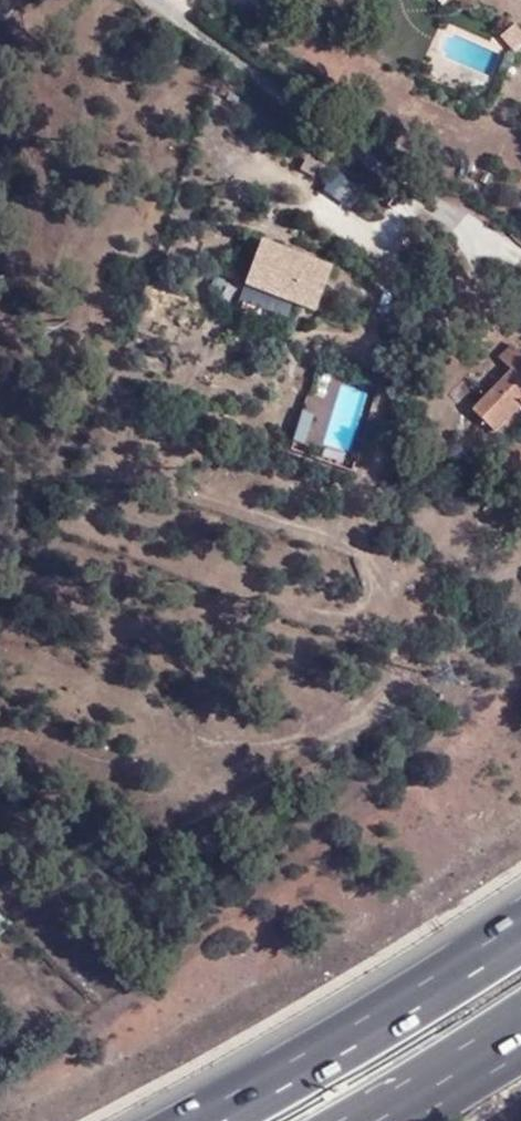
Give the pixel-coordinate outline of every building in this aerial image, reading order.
[(448,0),(425,0),(434,11),(448,0)] [(520,43),(520,29),(514,20),(498,32),(511,50),(520,43)] [(318,309),(335,260),(263,235),(246,284),(318,309)] [(245,285),(242,297),(282,309),(286,297),(245,285)] [(497,424),(518,440),(520,436),(520,392),(497,424)] [(300,409),(296,438),(310,440),(314,411),(300,409)]
